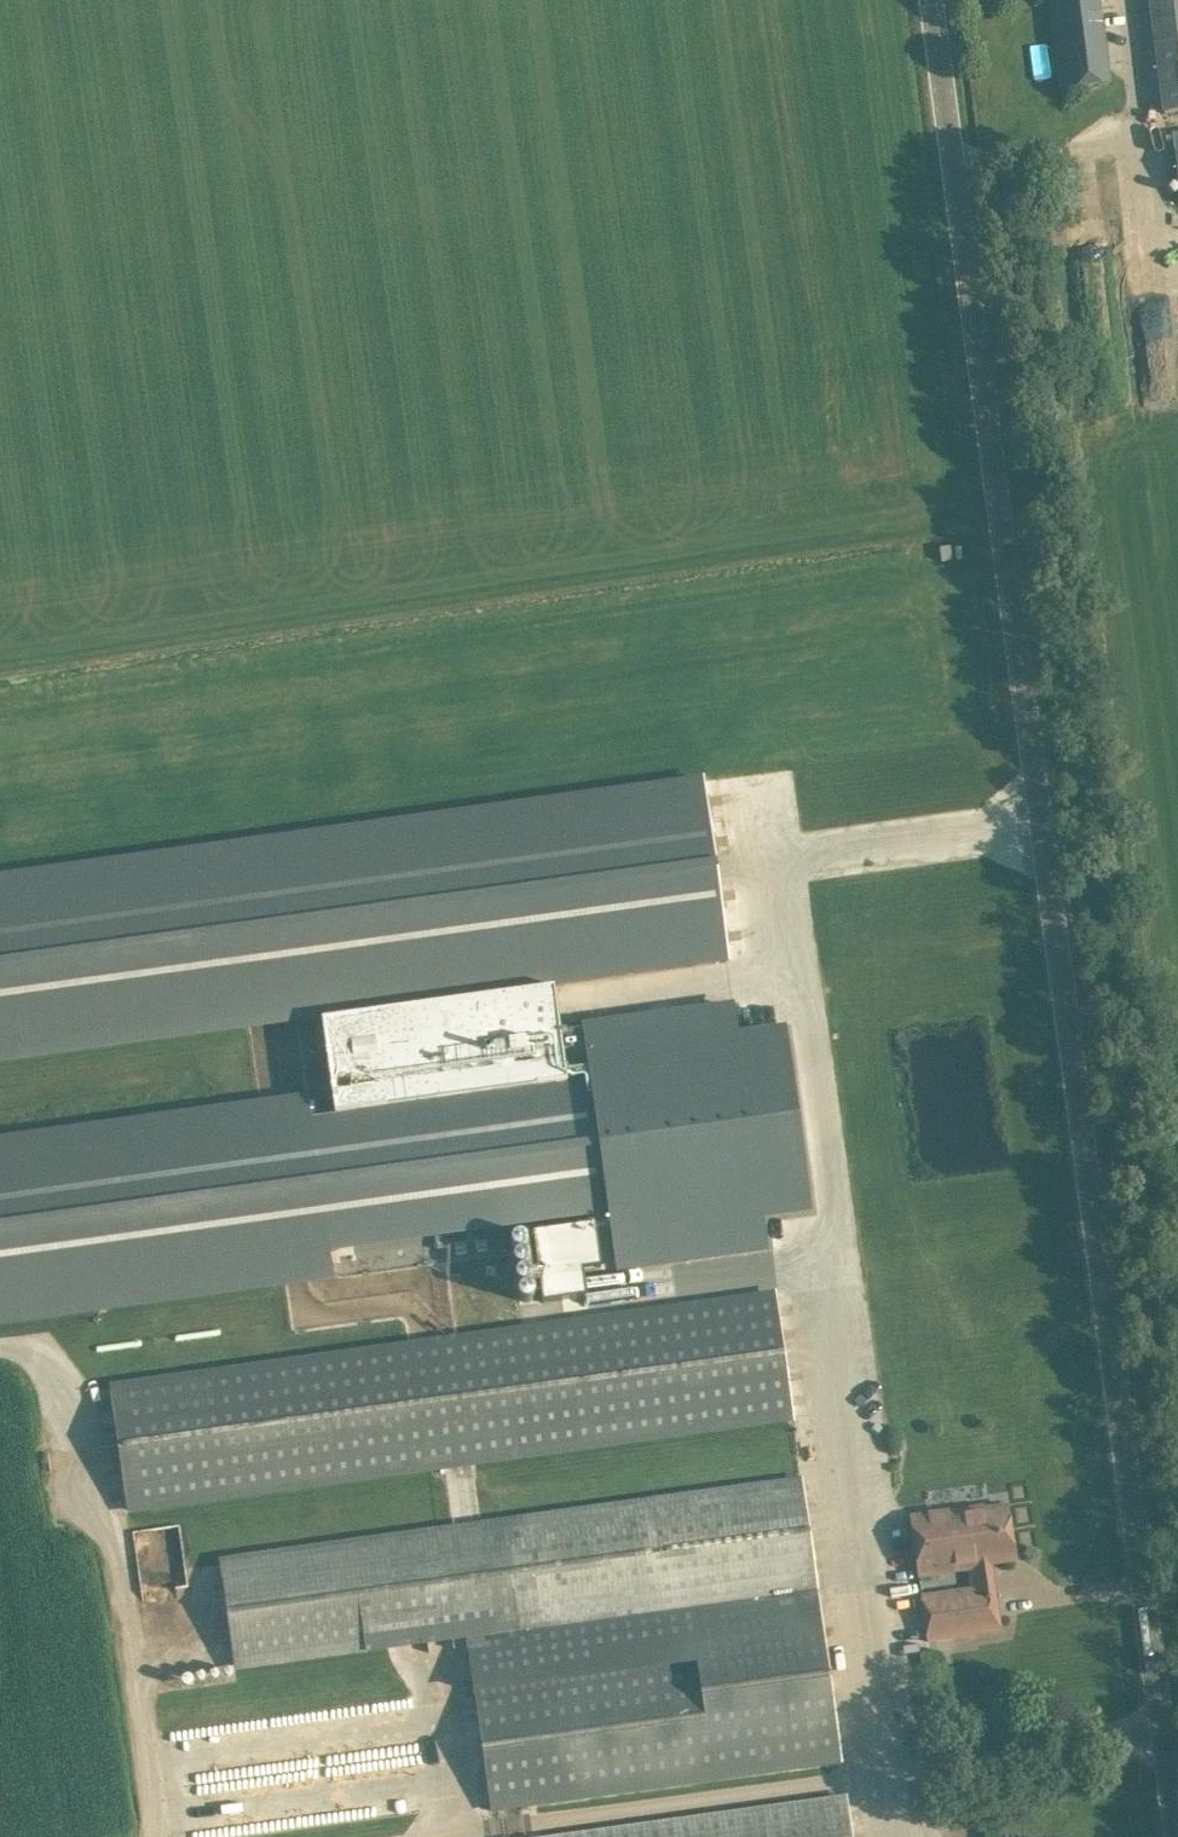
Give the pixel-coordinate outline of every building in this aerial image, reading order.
[(1062,89),(1109,83),(1099,0),(1051,0),(1062,89)] [(1177,114),(1177,0),(1151,0),(1166,116),(1177,114)] [(705,776),(0,874),(0,1054),(729,952),(705,776)] [(561,1032),(555,987),(322,1019),(336,1115),(568,1083),(561,1032)] [(754,1028),(780,1024),(777,1002),(751,1006),(754,1028)] [(736,1003),(583,1024),(591,1082),(0,1164),(0,1289),(608,1204),(617,1262),(770,1241),(765,1211),(813,1204),(789,1026),(741,1033),(736,1003)] [(566,1271),(584,1268),(602,1266),(595,1223),(534,1232),(544,1302),(570,1299),(566,1271)] [(129,1514),(795,1422),(777,1291),(111,1384),(129,1514)] [(491,1813),(843,1763),(803,1479),(220,1562),(235,1671),(467,1639),(491,1813)] [(1009,1505),(984,1509),(983,1507),(912,1516),(917,1551),(920,1577),(971,1570),(975,1598),(924,1605),(929,1641),(1001,1631),(996,1595),(990,1596),(985,1567),(992,1567),(992,1564),(1017,1561),(1009,1505)] [(847,1794),(545,1836),(853,1836),(847,1794)]
